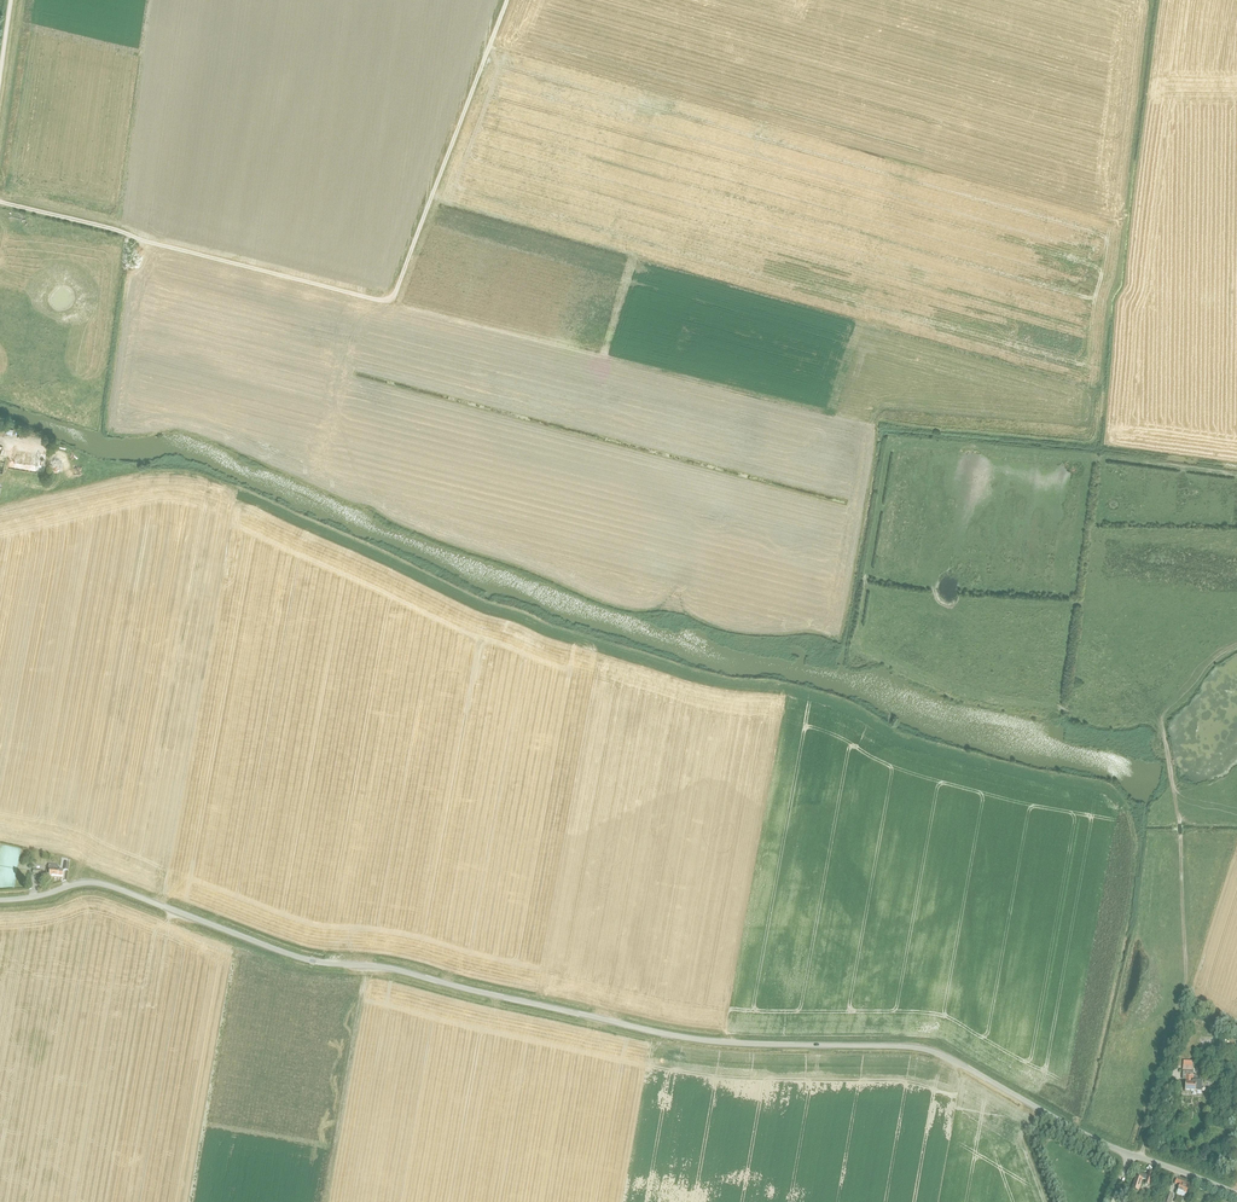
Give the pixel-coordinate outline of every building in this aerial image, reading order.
[(11,448),(8,468),(43,474),(46,454),(40,453),(41,449),(35,448),(34,452),(11,448)] [(42,491),(34,489),(32,500),(41,502),(42,491)] [(50,871),(50,875),(63,876),(63,871),(59,870),(59,866),(49,865),(48,870),(50,871)] [(1197,1076),(1192,1076),(1192,1067),(1182,1067),(1182,1080),(1185,1081),(1185,1092),(1201,1093),(1202,1081),(1196,1081),(1197,1076)] [(1145,1185),(1150,1186),(1153,1174),(1149,1173),(1148,1176),(1138,1173),(1132,1190),(1138,1192),(1142,1179),(1146,1181),(1145,1185)] [(1176,1179),(1175,1185),(1179,1186),(1177,1191),(1178,1191),(1186,1194),(1190,1184),(1176,1179)] [(1173,1196),(1167,1194),(1164,1201),(1171,1201),(1173,1196)]
